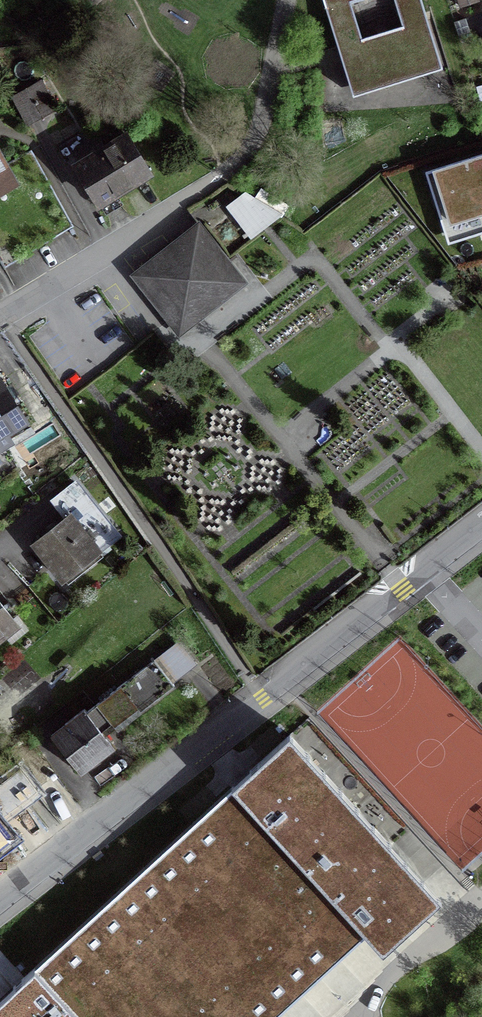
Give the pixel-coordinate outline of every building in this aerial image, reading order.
[(352,96),(440,69),(419,0),(393,0),(403,31),(361,44),(350,8),(375,0),(322,0),(352,96)] [(39,83),(11,98),(26,126),(54,111),(39,83)] [(125,137),(74,168),(97,205),(98,204),(102,210),(117,201),(113,195),(148,174),(125,137)] [(423,170),(448,244),(481,233),(481,151),(423,170)] [(12,183),(0,161),(0,189),(12,183)] [(247,194),(227,208),(249,236),(279,213),(247,194)] [(192,254),(181,240),(136,276),(171,321),(208,292),(200,282),(215,270),(198,249),(192,254)] [(9,444),(3,435),(24,422),(0,384),(0,449),(9,444)] [(60,580),(115,536),(73,483),(50,501),(65,521),(33,546),(60,580)] [(0,605),(0,633),(14,622),(0,605)] [(67,731),(54,741),(79,774),(113,748),(99,731),(109,723),(115,731),(172,687),(152,661),(85,713),(83,710),(63,725),(67,731)] [(367,936),(384,954),(442,902),(291,736),(0,1000),(0,1016),(278,1016),(367,936)] [(0,783),(0,820),(36,792),(35,790),(46,782),(29,760),(18,769),(0,783)] [(8,837),(0,827),(0,844),(8,837)]
